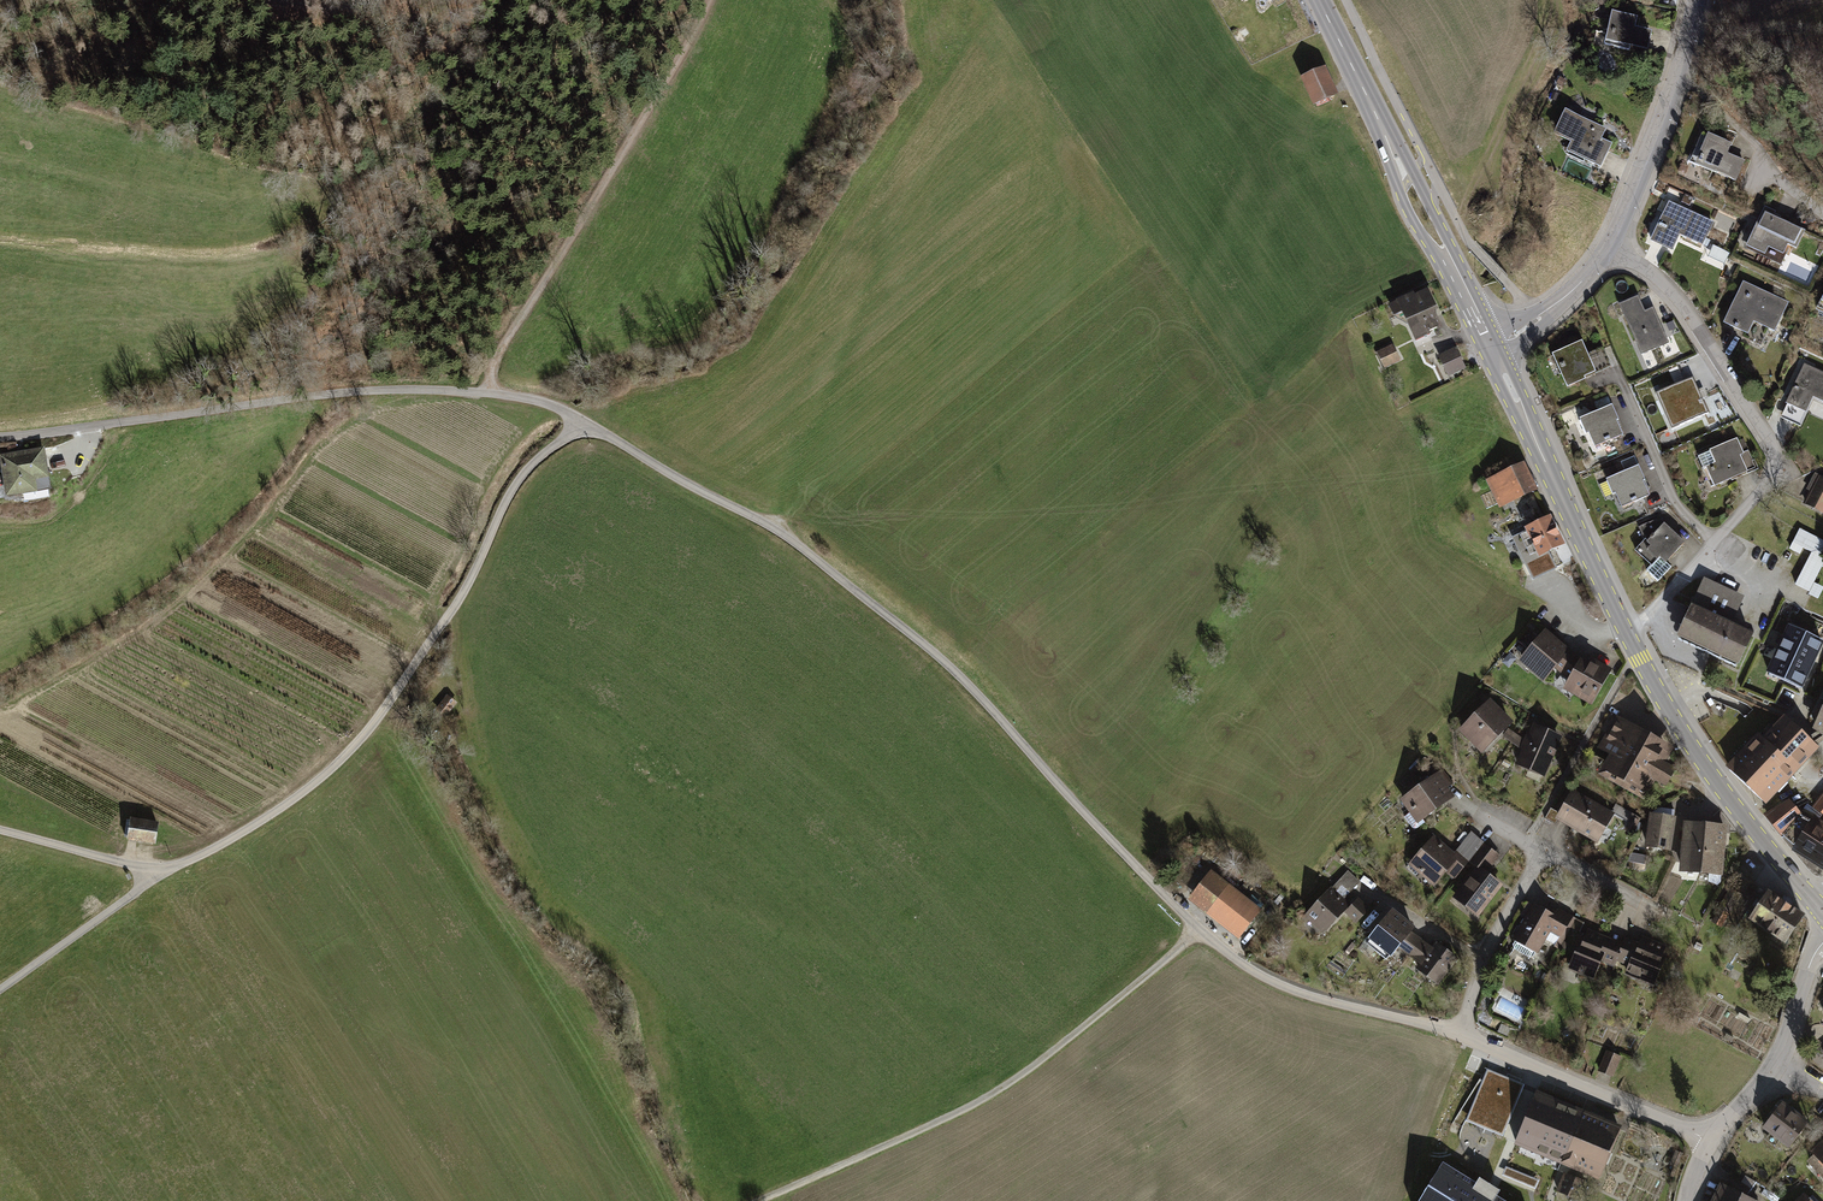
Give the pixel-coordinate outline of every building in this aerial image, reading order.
[(1651,31),(1634,27),(1636,17),(1611,11),(1604,40),(1646,50),(1651,31)] [(1323,70),(1304,79),(1316,104),(1334,95),(1323,70)] [(1554,133),(1571,142),(1567,151),(1601,167),(1613,143),(1602,138),(1607,128),(1566,109),(1554,133)] [(1730,145),(1703,133),(1698,146),(1697,145),(1694,153),(1701,156),(1698,164),(1735,180),(1743,162),(1726,154),(1730,145)] [(1685,194),(1681,202),(1690,206),(1694,198),(1685,194)] [(1712,223),(1670,203),(1652,241),(1668,248),(1675,233),(1702,245),(1712,223)] [(1775,212),(1765,208),(1747,246),(1758,251),(1759,249),(1762,250),(1765,244),(1784,252),(1787,245),(1796,249),(1804,231),(1788,223),(1787,224),(1772,217),(1775,212)] [(1730,253),(1713,245),(1707,257),(1724,265),(1730,253)] [(1787,303),(1743,283),(1725,323),(1744,332),(1746,327),(1747,329),(1748,331),(1745,338),(1760,345),(1768,329),(1774,331),(1787,303)] [(1435,309),(1428,294),(1414,301),(1412,296),(1391,306),(1395,315),(1395,314),(1396,316),(1404,313),(1405,310),(1416,333),(1427,328),(1428,331),(1436,327),(1429,312),(1435,309)] [(1638,297),(1620,305),(1642,354),(1667,343),(1654,312),(1649,314),(1647,310),(1644,311),(1638,297)] [(1586,355),(1581,344),(1558,354),(1563,366),(1560,367),(1568,386),(1583,379),(1582,377),(1610,364),(1603,348),(1586,355)] [(1398,359),(1393,348),(1379,354),(1384,365),(1398,359)] [(1463,366),(1456,351),(1440,358),(1448,374),(1463,366)] [(1804,365),(1787,403),(1804,410),(1811,396),(1822,401),(1822,374),(1804,365)] [(1693,377),(1656,393),(1672,429),(1709,413),(1693,377)] [(1622,435),(1610,408),(1584,419),(1596,446),(1622,435)] [(1736,440),(1698,457),(1704,471),(1710,468),(1717,485),(1755,468),(1748,451),(1742,453),(1736,440)] [(46,476),(42,451),(1,457),(7,494),(22,492),(21,485),(23,485),(22,480),(46,476)] [(1639,467),(1635,457),(1616,466),(1619,473),(1625,471),(1626,473),(1610,480),(1622,507),(1648,496),(1636,468),(1639,467)] [(1532,491),(1520,466),(1490,481),(1501,505),(1532,491)] [(1821,479),(1816,488),(1814,487),(1806,503),(1822,511),(1822,510),(1822,479),(1821,479)] [(1548,519),(1528,529),(1529,531),(1517,537),(1536,577),(1555,568),(1547,552),(1561,545),(1548,519)] [(1684,543),(1664,524),(1660,528),(1657,520),(1639,528),(1643,537),(1644,536),(1646,539),(1636,550),(1651,564),(1646,570),(1658,581),(1671,566),(1666,562),(1684,543)] [(1800,529),(1793,543),(1812,552),(1795,584),(1809,591),(1822,564),(1822,541),(1800,529)] [(1691,612),(1680,636),(1738,663),(1751,636),(1721,622),(1723,618),(1727,620),(1738,597),(1705,581),(1691,612)] [(1821,641),(1791,627),(1780,650),(1810,665),(1821,641)] [(1562,671),(1574,657),(1567,651),(1563,656),(1560,653),(1564,648),(1546,633),(1530,651),(1532,653),(1524,662),(1544,679),(1555,666),(1562,671)] [(1810,665),(1780,650),(1769,674),(1800,688),(1810,665)] [(1581,663),(1574,657),(1562,671),(1572,679),(1574,681),(1570,690),(1591,702),(1609,671),(1588,659),(1585,664),(1581,663)] [(447,697),(437,709),(445,715),(455,703),(447,697)] [(1489,739),(1491,741),(1509,722),(1493,706),(1481,717),(1479,715),(1463,731),(1480,748),(1489,739)] [(1820,714),(1815,726),(1822,730),(1822,716),(1820,714)] [(1729,770),(1763,801),(1815,745),(1811,742),(1787,719),(1765,742),(1760,737),(1729,770)] [(1658,758),(1665,746),(1618,720),(1606,741),(1622,751),(1611,771),(1641,788),(1647,777),(1650,779),(1656,777),(1665,783),(1672,771),(1663,766),(1661,759),(1658,758)] [(1558,738),(1535,728),(1529,743),(1525,741),(1523,746),(1527,747),(1521,761),(1544,771),(1558,738)] [(1522,739),(1508,730),(1504,736),(1518,745),(1522,739)] [(1815,745),(1822,739),(1822,734),(1811,742),(1815,745)] [(1443,772),(1437,777),(1445,789),(1452,784),(1443,772)] [(1404,816),(1414,830),(1425,822),(1422,818),(1451,797),(1445,789),(1437,777),(1404,801),(1412,811),(1404,816)] [(1573,793),(1559,818),(1597,839),(1611,815),(1573,793)] [(1822,814),(1822,798),(1814,808),(1822,814)] [(1612,812),(1630,822),(1634,814),(1616,804),(1612,812)] [(1767,816),(1783,834),(1794,822),(1797,816),(1797,815),(1788,804),(1767,816)] [(1634,829),(1640,818),(1634,815),(1628,826),(1634,829)] [(1668,849),(1673,818),(1653,815),(1648,847),(1668,849)] [(1794,822),(1822,840),(1822,830),(1812,823),(1797,816),(1794,822)] [(157,823),(130,819),(128,835),(155,839),(157,823)] [(1783,834),(1794,845),(1822,864),(1822,840),(1794,822),(1783,834)] [(1682,869),(1702,871),(1706,826),(1687,824),(1686,826),(1683,826),(1683,830),(1686,830),(1682,869)] [(1720,873),(1724,828),(1706,826),(1702,871),(1720,873)] [(1458,855),(1467,864),(1483,843),(1471,832),(1455,853),(1458,855)] [(1417,856),(1406,867),(1415,875),(1420,870),(1422,872),(1424,870),(1436,881),(1446,870),(1455,878),(1467,864),(1458,855),(1454,860),(1434,843),(1420,859),(1417,856)] [(1497,856),(1484,846),(1473,861),(1486,870),(1497,856)] [(1478,912),(1499,885),(1478,869),(1457,896),(1474,909),(1478,912)] [(1348,872),(1339,882),(1349,891),(1359,882),(1348,872)] [(1209,878),(1195,896),(1241,932),(1255,914),(1209,878)] [(1349,891),(1339,882),(1307,916),(1324,931),(1348,906),(1341,900),(1349,891)] [(1768,893),(1751,919),(1785,942),(1802,916),(1768,893)] [(1347,912),(1356,920),(1367,908),(1358,900),(1347,912)] [(1544,912),(1535,907),(1513,944),(1514,949),(1529,957),(1534,956),(1550,926),(1563,933),(1571,917),(1561,911),(1560,911),(1559,911),(1554,918),(1552,916),(1552,914),(1552,913),(1551,911),(1550,910),(1548,909),(1547,909),(1545,910),(1544,912)] [(1729,912),(1720,907),(1713,920),(1721,925),(1724,919),(1725,919),(1729,912)] [(1484,916),(1478,912),(1474,909),(1467,918),(1476,925),(1484,916)] [(1407,933),(1388,918),(1370,941),(1377,946),(1375,950),(1386,959),(1397,945),(1407,933)] [(1599,934),(1589,930),(1583,944),(1580,942),(1571,964),(1581,967),(1579,972),(1593,978),(1603,953),(1606,945),(1602,943),(1603,940),(1598,938),(1599,934)] [(1407,933),(1397,945),(1410,954),(1420,941),(1408,932),(1407,933)] [(1623,944),(1599,934),(1598,938),(1603,940),(1602,943),(1606,945),(1603,953),(1617,959),(1623,944)] [(1625,940),(1623,944),(1617,959),(1631,965),(1638,947),(1640,947),(1641,946),(1625,940)] [(1420,941),(1410,954),(1422,963),(1432,950),(1420,941)] [(1631,965),(1627,973),(1642,979),(1644,974),(1654,979),(1662,960),(1659,959),(1664,947),(1650,941),(1648,945),(1642,942),(1641,946),(1640,947),(1638,947),(1631,965)] [(1422,963),(1418,968),(1429,976),(1430,974),(1439,981),(1456,959),(1436,944),(1432,950),(1422,963)] [(1620,1057),(1607,1052),(1600,1070),(1612,1075),(1620,1057)] [(1504,1120),(1518,1086),(1496,1077),(1494,1082),(1491,1080),(1474,1108),(1504,1120)] [(1562,1160),(1582,1113),(1541,1096),(1521,1144),(1562,1160)] [(1806,1123),(1782,1105),(1766,1127),(1789,1144),(1806,1123)] [(1619,1128),(1582,1113),(1562,1160),(1599,1176),(1619,1128)] [(1818,1154),(1818,1155),(1811,1162),(1822,1175),(1822,1150),(1818,1154)] [(1448,1165),(1426,1200),(1506,1200),(1448,1165)] [(1723,1186),(1715,1200),(1752,1200),(1723,1186)]
